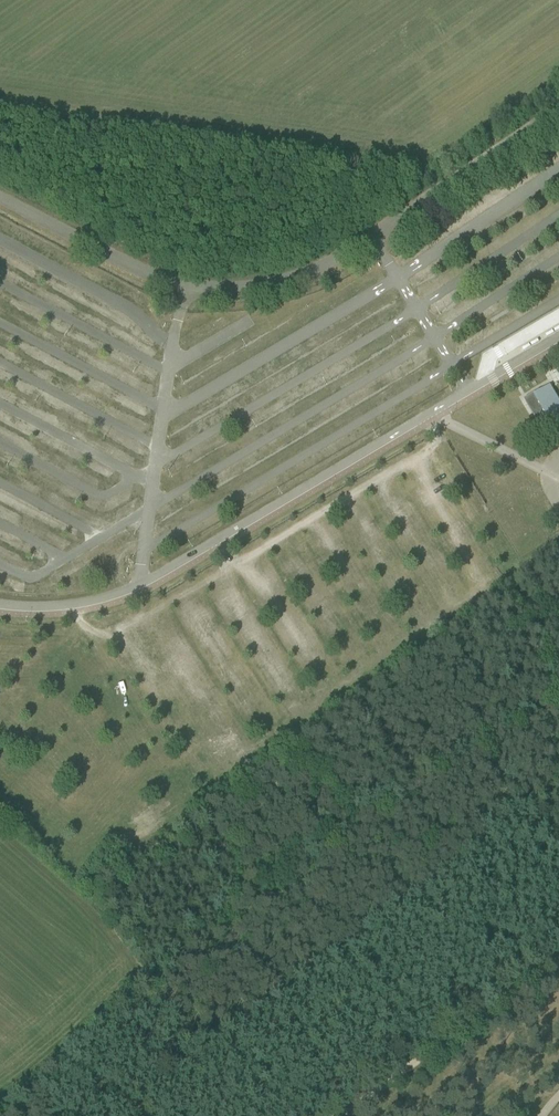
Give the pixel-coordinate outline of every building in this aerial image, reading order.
[(550,422),(554,420),(553,418),(558,414),(558,402),(549,386),(534,395),(550,422)]
